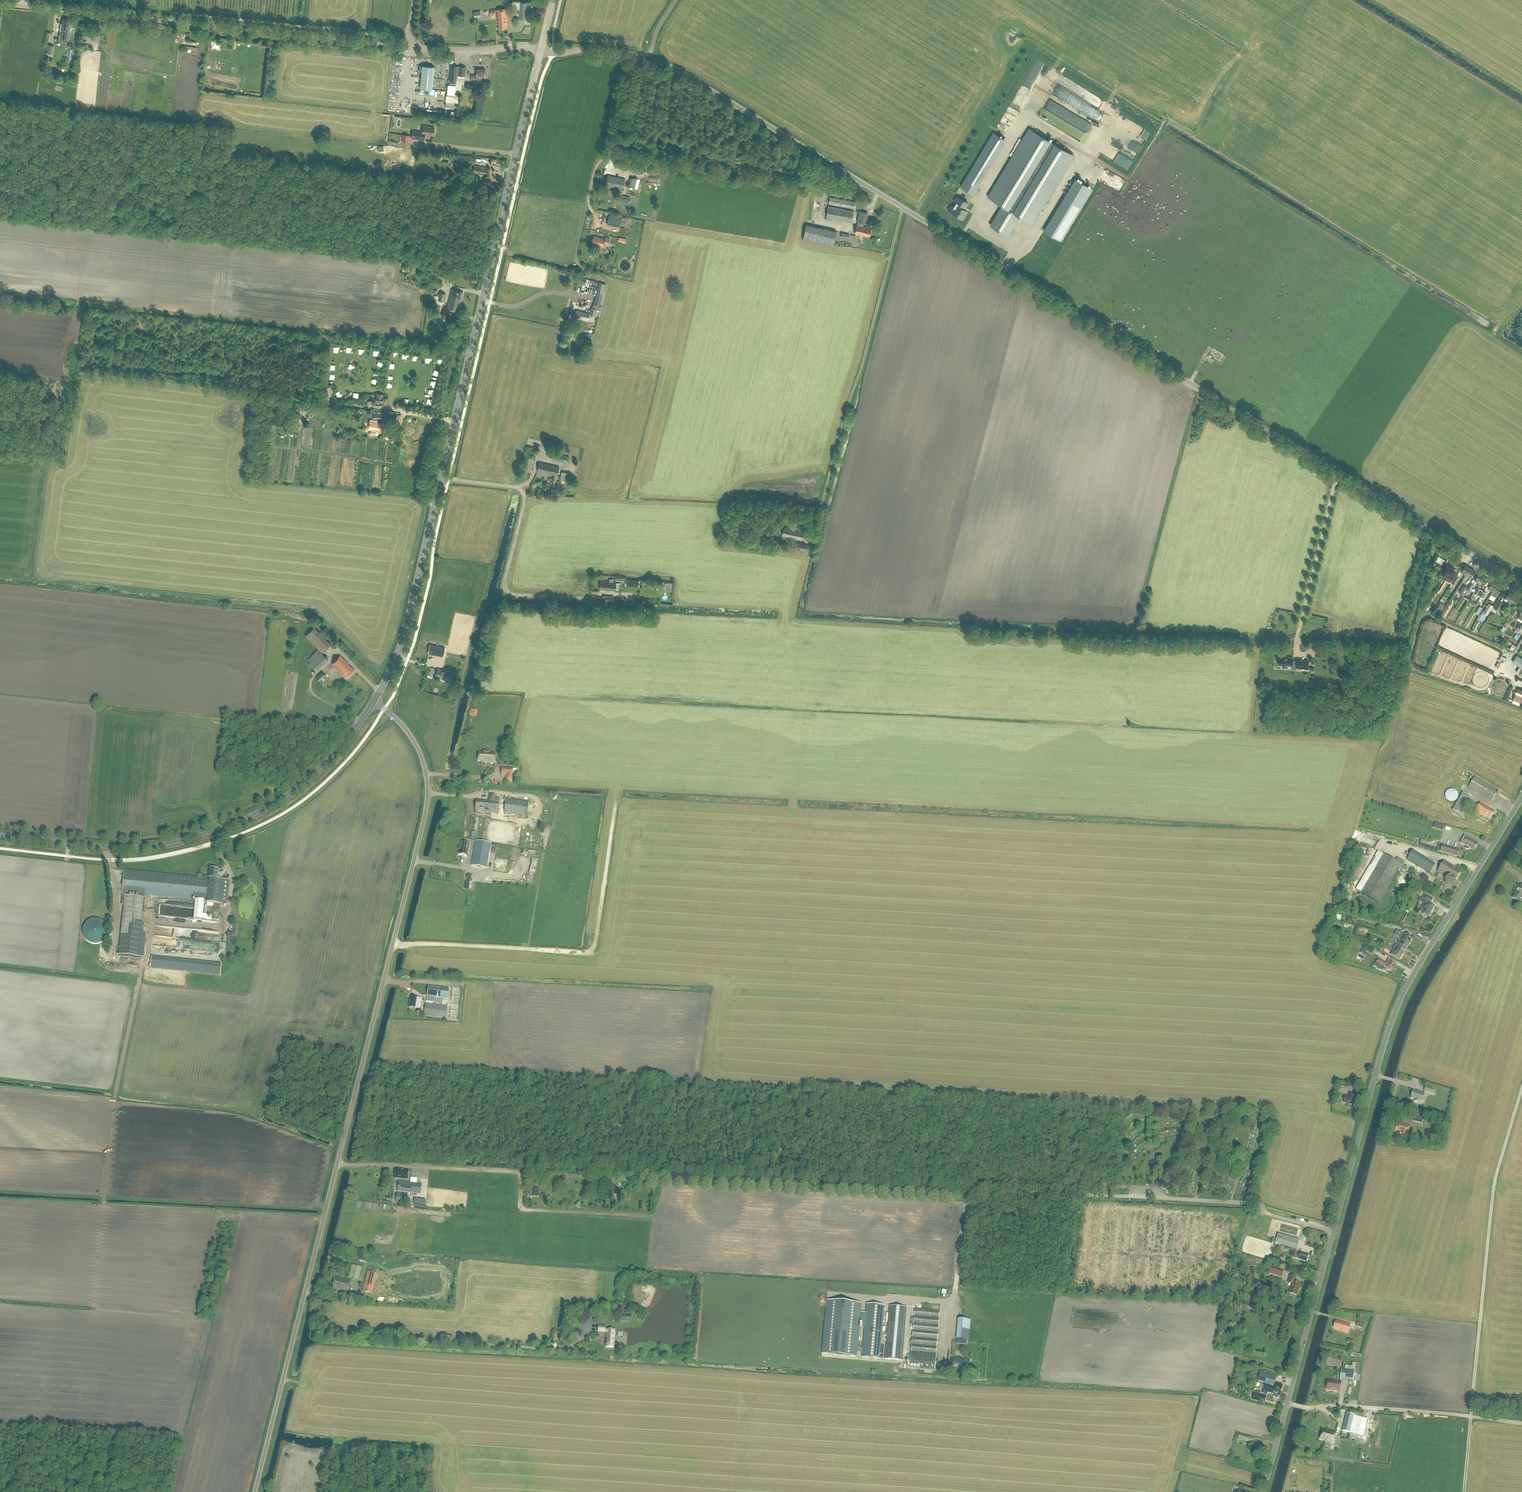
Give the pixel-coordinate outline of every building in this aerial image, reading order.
[(518,18),(527,19),(528,2),(519,2),(518,18)] [(507,27),(506,19),(507,19),(506,8),(497,9),(498,20),(498,21),(499,28),(507,27)] [(66,41),(67,38),(69,38),(70,27),(69,27),(70,20),(62,19),(61,27),(60,27),(59,37),(61,37),(60,40),(66,41)] [(432,89),(434,67),(422,65),(422,66),(419,66),(419,71),(422,71),(420,88),(432,89)] [(457,81),(458,66),(451,65),(449,80),(457,81)] [(466,67),(458,67),(457,76),(465,77),(466,67)] [(485,69),(477,69),(477,75),(475,75),(475,79),(481,79),(481,75),(485,75),(485,69)] [(1020,95),(1021,101),(1027,100),(1025,90),(1019,91),(1019,93),(1015,94),(1015,95),(1020,95)] [(412,131),(411,138),(424,140),(425,134),(433,135),(434,127),(422,126),(422,132),(412,131)] [(1003,204),(990,224),(1007,235),(1020,215),(1032,222),(1074,155),(1030,128),(989,196),(1003,204)] [(976,161),(989,169),(1007,140),(994,132),(976,161)] [(476,159),(461,155),(460,161),(474,164),(476,159)] [(976,161),(967,175),(980,183),(989,169),(976,161)] [(632,164),(631,171),(641,173),(643,166),(632,164)] [(472,172),(487,175),(488,168),(474,165),(472,172)] [(622,189),(625,179),(608,175),(605,185),(622,189)] [(980,183),(967,175),(961,185),(974,194),(980,183)] [(637,178),(630,177),(628,186),(635,187),(637,178)] [(1092,189),(1075,179),(1044,230),(1061,241),(1092,189)] [(643,197),(648,202),(652,198),(648,193),(643,197)] [(630,196),(620,194),(618,201),(628,203),(630,196)] [(830,197),(828,203),(854,208),(855,202),(830,197)] [(959,197),(951,210),(962,217),(966,210),(964,208),(967,202),(959,197)] [(828,206),(826,218),(851,222),(853,210),(828,206)] [(856,225),(854,233),(869,236),(871,228),(866,227),(862,226),(863,223),(865,223),(867,213),(859,211),(857,222),(858,222),(857,225),(856,225)] [(621,218),(609,215),(607,223),(619,226),(621,218)] [(806,224),(803,239),(833,246),(837,231),(806,224)] [(594,235),(592,244),(596,245),(596,246),(600,247),(600,246),(603,246),(604,242),(605,243),(605,244),(608,244),(609,238),(605,237),(605,238),(594,235)] [(430,269),(429,274),(434,275),(434,277),(439,277),(440,270),(433,269),(433,270),(430,269)] [(452,290),(447,309),(458,312),(463,292),(452,290)] [(597,291),(594,304),(599,306),(603,292),(597,291)] [(444,301),(446,293),(439,292),(438,300),(444,301)] [(595,316),(596,308),(592,307),(590,313),(576,310),(574,317),(588,320),(589,315),(595,316)] [(436,312),(434,317),(436,318),(435,322),(446,324),(447,316),(446,316),(446,315),(444,314),(444,313),(436,312)] [(383,394),(377,393),(376,401),(384,402),(385,397),(383,397),(383,394)] [(301,418),(302,407),(300,407),(300,405),(295,404),(294,415),(291,415),(291,421),(296,421),(297,417),(301,418)] [(378,425),(379,420),(385,420),(386,413),(374,411),(373,419),(377,419),(377,421),(372,420),(372,424),(378,425)] [(553,453),(551,459),(567,462),(568,456),(553,453)] [(539,462),(537,471),(557,475),(559,467),(539,462)] [(562,471),(560,480),(566,481),(568,473),(562,471)] [(803,531),(784,527),(782,535),(801,540),(803,531)] [(806,543),(798,541),(797,548),(808,550),(809,544),(806,543)] [(1447,563),(1452,566),(1456,559),(1452,556),(1447,563)] [(1456,559),(1452,566),(1457,569),(1461,562),(1456,559)] [(1442,572),(1445,567),(1438,562),(1435,568),(1442,572)] [(1466,575),(1470,568),(1465,565),(1461,572),(1466,575)] [(1470,568),(1466,575),(1470,577),(1474,570),(1470,568)] [(1452,572),(1448,579),(1452,581),(1456,574),(1452,572)] [(1474,580),(1479,583),(1483,576),(1479,573),(1474,580)] [(1488,579),(1483,576),(1479,583),(1481,584),(1479,586),(1483,588),(1484,586),(1488,579)] [(1447,580),(1445,579),(1437,591),(1439,592),(1447,580)] [(616,590),(617,581),(601,580),(600,589),(616,590)] [(1488,588),(1493,591),(1497,584),(1492,581),(1488,588)] [(1467,587),(1463,584),(1459,592),(1463,594),(1467,587)] [(1502,587),(1497,584),(1493,591),(1491,594),(1496,597),(1497,594),(1502,587)] [(1514,603),(1518,597),(1509,591),(1505,598),(1514,603)] [(1491,609),(1496,612),(1502,602),(1499,599),(1494,607),(1493,606),(1491,609)] [(1436,610),(1440,613),(1445,605),(1441,602),(1436,610)] [(1493,605),(1489,603),(1483,612),(1487,615),(1493,605)] [(305,636),(318,649),(307,659),(317,669),(328,659),(322,653),(331,644),(314,627),(305,636)] [(445,647),(430,644),(428,653),(443,656),(445,647)] [(332,663),(346,677),(354,669),(351,666),(351,667),(348,664),(348,663),(340,655),(332,663)] [(1293,657),(1278,655),(1278,657),(1277,657),(1276,662),(1278,662),(1277,664),(1292,665),(1291,668),(1296,669),(1296,667),(1308,668),(1309,661),(1293,660),(1293,657)] [(1521,666),(1521,658),(1514,656),(1512,663),(1521,666)] [(453,680),(455,673),(439,669),(437,676),(453,680)] [(319,681),(325,675),(322,672),(316,677),(319,681)] [(1513,699),(1520,702),(1521,698),(1521,696),(1515,693),(1513,699)] [(485,761),(485,762),(494,763),(494,754),(489,754),(489,752),(484,752),(484,753),(479,753),(478,761),(485,761)] [(1475,777),(1468,788),(1491,802),(1498,791),(1475,777)] [(1445,797),(1446,800),(1449,802),(1452,803),(1455,802),(1457,799),(1458,796),(1457,793),(1454,791),(1451,790),(1448,791),(1446,794),(1445,797)] [(1463,793),(1453,810),(1461,815),(1472,798),(1463,793)] [(484,812),(498,813),(499,799),(495,799),(494,803),(476,801),(475,810),(484,811),(484,812)] [(528,802),(509,800),(508,814),(527,816),(528,802)] [(1494,812),(1481,804),(1476,812),(1485,818),(1486,817),(1490,819),(1494,812)] [(498,820),(493,871),(505,873),(511,822),(498,820)] [(1466,847),(1465,848),(1465,849),(1467,850),(1469,850),(1469,849),(1474,852),(1478,845),(1465,837),(1460,844),(1466,847)] [(476,841),(471,866),(486,869),(491,844),(476,841)] [(520,848),(524,852),(529,845),(525,841),(520,848)] [(469,844),(461,843),(459,855),(467,856),(469,844)] [(1442,846),(1440,853),(1458,857),(1460,851),(1442,846)] [(1432,872),(1437,864),(1428,858),(1427,859),(1414,851),(1409,860),(1422,868),(1421,870),(1426,873),(1428,870),(1432,872)] [(1355,890),(1361,894),(1380,905),(1402,866),(1384,855),(1378,852),(1355,890)] [(1444,861),(1437,873),(1448,879),(1449,878),(1452,880),(1453,879),(1456,881),(1460,874),(1454,870),(1455,868),(1444,861)] [(209,879),(165,875),(125,871),(123,893),(163,896),(190,899),(188,917),(194,918),(194,920),(211,921),(212,916),(206,915),(207,906),(213,906),(213,903),(228,905),(230,880),(217,879),(218,870),(210,869),(209,879)] [(1521,901),(1521,887),(1521,886),(1512,898),(1520,904),(1521,901)] [(1420,912),(1422,913),(1421,914),(1428,918),(1434,907),(1430,904),(1433,900),(1425,895),(1422,900),(1426,902),(1422,908),(1420,912)] [(119,955),(139,958),(145,898),(125,896),(119,955)] [(83,930),(83,932),(83,934),(84,937),(85,939),(86,941),(88,943),(91,944),(93,944),(95,945),(98,944),(100,944),(102,943),(104,941),(106,939),(107,937),(108,934),(108,932),(108,930),(107,927),(106,925),(104,923),(102,921),(100,920),(98,920),(95,919),(93,920),(91,920),(88,921),(86,923),(85,925),(84,927),(83,930)] [(1398,944),(1407,949),(1413,940),(1407,936),(1406,936),(1401,932),(1397,938),(1400,939),(1399,941),(1400,942),(1398,944)] [(1407,949),(1398,944),(1397,946),(1396,945),(1393,950),(1394,950),(1391,955),(1393,957),(1399,961),(1407,949)] [(1365,945),(1363,949),(1367,951),(1371,954),(1374,950),(1365,945)] [(150,968),(219,977),(221,964),(151,957),(150,968)] [(1387,964),(1379,959),(1376,963),(1392,973),(1397,965),(1389,960),(1387,964)] [(428,987),(427,997),(447,999),(448,989),(428,987)] [(419,999),(411,997),(409,1008),(417,1009),(419,999)] [(424,1016),(446,1019),(447,1007),(426,1005),(424,1016)] [(1422,1102),(1425,1094),(1413,1091),(1410,1099),(1414,1100),(1414,1102),(1418,1103),(1418,1101),(1422,1102)] [(1348,1097),(1345,1096),(1343,1103),(1352,1105),(1355,1095),(1349,1093),(1348,1097)] [(1401,1124),(1397,1123),(1395,1131),(1400,1132),(1400,1131),(1403,1132),(1403,1133),(1408,1134),(1410,1126),(1402,1124),(1402,1125),(1401,1125),(1401,1124)] [(397,1170),(396,1179),(408,1180),(409,1170),(397,1170)] [(422,1184),(398,1181),(397,1191),(420,1194),(422,1184)] [(597,1189),(606,1189),(606,1194),(611,1195),(610,1199),(619,1201),(620,1197),(621,1194),(620,1194),(611,1193),(608,1193),(609,1190),(609,1182),(594,1181),(593,1190),(597,1190),(597,1189)] [(407,1195),(397,1193),(396,1202),(406,1204),(407,1195)] [(1296,1250),(1299,1240),(1278,1234),(1276,1244),(1296,1250)] [(1295,1252),(1295,1253),(1291,1251),(1290,1256),(1294,1257),(1294,1258),(1307,1262),(1309,1255),(1300,1253),(1295,1252)] [(349,1277),(358,1280),(361,1268),(352,1265),(349,1277)] [(1269,1273),(1282,1277),(1284,1269),(1271,1265),(1269,1273)] [(368,1272),(366,1278),(376,1281),(377,1274),(368,1272)] [(1289,1293),(1297,1295),(1300,1284),(1295,1282),(1296,1277),(1290,1276),(1288,1283),(1292,1284),(1289,1293)] [(348,1292),(351,1281),(341,1278),(340,1280),(335,1278),(333,1288),(348,1292)] [(363,1291),(372,1294),(374,1287),(364,1285),(363,1291)] [(862,1352),(863,1348),(858,1347),(862,1304),(826,1301),(822,1354),(857,1357),(857,1352),(862,1352)] [(867,1304),(863,1348),(862,1352),(862,1357),(880,1359),(884,1306),(867,1304)] [(889,1306),(885,1359),(902,1361),(907,1308),(889,1306)] [(937,1353),(936,1353),(940,1311),(915,1308),(910,1364),(920,1365),(920,1369),(935,1370),(937,1353)] [(620,1314),(620,1321),(631,1322),(631,1315),(627,1315),(627,1313),(624,1313),(624,1314),(620,1314)] [(1350,1325),(1336,1321),(1334,1328),(1341,1330),(1341,1331),(1348,1333),(1350,1325)] [(598,1332),(607,1333),(605,1347),(614,1348),(615,1330),(605,1329),(605,1327),(599,1326),(598,1332)] [(961,1326),(961,1331),(960,1338),(964,1338),(972,1339),(973,1332),(973,1327),(964,1327),(961,1326)] [(970,1359),(951,1358),(950,1368),(969,1369),(970,1359)] [(1353,1381),(1354,1371),(1355,1370),(1357,1370),(1358,1363),(1352,1363),(1352,1366),(1345,1365),(1345,1370),(1341,1369),(1340,1379),(1353,1381)] [(1265,1373),(1261,1372),(1258,1382),(1265,1384),(1262,1393),(1267,1394),(1267,1393),(1274,1395),(1274,1397),(1278,1398),(1279,1396),(1280,1396),(1283,1386),(1274,1383),(1276,1378),(1265,1375),(1264,1375),(1265,1373)] [(1340,1391),(1341,1383),(1332,1381),(1332,1382),(1327,1381),(1326,1389),(1330,1390),(1340,1391)] [(1266,1397),(1254,1393),(1252,1400),(1264,1403),(1266,1397)] [(1346,1413),(1342,1431),(1349,1433),(1354,1415),(1346,1413)] [(1333,1443),(1335,1433),(1329,1432),(1322,1431),(1320,1439),(1325,1441),(1333,1443)] [(1232,1486),(1220,1483),(1219,1488),(1215,1487),(1216,1484),(1218,1484),(1219,1482),(1214,1481),(1211,1491),(1230,1491),(1232,1486)]
